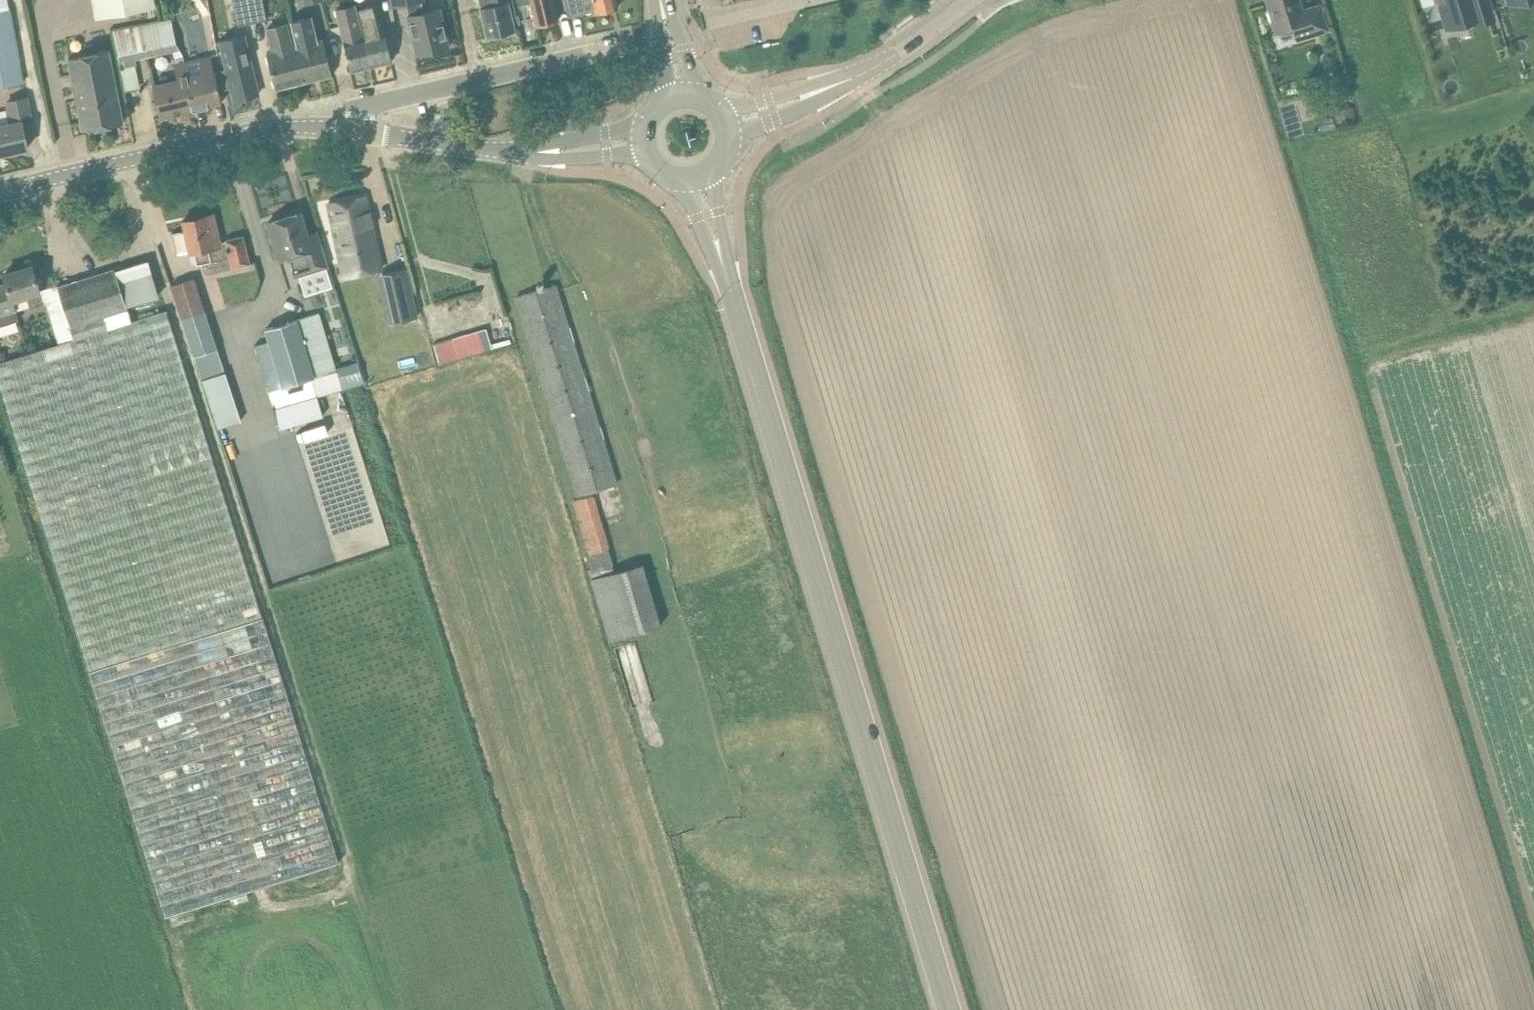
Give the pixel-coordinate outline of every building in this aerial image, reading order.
[(24,83),(11,0),(0,0),(0,87),(24,83)] [(156,9),(154,0),(93,0),(97,19),(152,9),(156,9)] [(253,23),(248,0),(234,0),(239,25),(253,23)] [(253,23),(268,20),(264,0),(248,0),(253,23)] [(391,6),(405,3),(408,16),(413,35),(417,54),(449,47),(444,27),(439,8),(424,12),(421,1),(424,0),(390,0),(391,6)] [(481,7),(480,8),(487,38),(515,31),(508,0),(479,0),(481,7)] [(518,5),(531,2),(537,26),(558,21),(553,0),(517,0),(518,5)] [(566,9),(579,6),(581,13),(595,10),(595,12),(618,7),(616,0),(564,0),(566,9)] [(1325,23),(1320,4),(1302,10),(1299,0),(1266,0),(1276,34),(1292,29),(1295,40),(1328,30),(1325,23)] [(1488,0),(1438,0),(1439,4),(1446,1),(1453,25),(1492,14),(1488,0)] [(363,36),(364,35),(356,4),(336,9),(351,71),(373,65),(369,49),(366,50),(363,36)] [(365,35),(364,35),(363,36),(366,50),(369,49),(373,65),(392,61),(378,4),(358,8),(365,35)] [(313,15),(292,21),(297,45),(305,82),(332,75),(322,37),(318,38),(313,15)] [(181,50),(172,19),(113,30),(120,68),(137,64),(136,58),(173,51),(177,61),(185,60),(184,55),(181,50)] [(276,89),(305,82),(297,45),(294,46),(288,23),(266,28),(272,49),(267,50),(276,89)] [(258,94),(253,75),(244,37),(220,43),(227,69),(221,70),(225,87),(231,85),(234,100),(258,94)] [(108,50),(69,58),(79,111),(83,130),(123,122),(109,56),(108,50)] [(210,55),(182,61),(189,91),(186,92),(191,110),(221,102),(210,55)] [(160,117),(191,110),(186,92),(189,91),(182,61),(175,63),(178,77),(152,83),(160,117)] [(27,99),(26,97),(8,102),(12,121),(0,123),(0,154),(28,148),(22,121),(31,119),(27,99)] [(1338,125),(1357,120),(1353,106),(1334,111),(1338,125)] [(380,272),(369,216),(365,196),(328,203),(343,279),(380,272)] [(329,268),(327,263),(318,231),(306,235),(299,212),(268,221),(279,257),(285,255),(293,279),(329,268)] [(250,264),(245,243),(243,235),(225,239),(226,243),(221,244),(214,214),(182,221),(192,265),(202,263),(204,271),(207,273),(250,264)] [(103,314),(126,307),(114,268),(58,285),(58,284),(40,290),(32,266),(3,275),(6,284),(0,286),(0,326),(19,320),(15,308),(17,307),(15,301),(27,298),(29,304),(30,308),(61,298),(64,307),(69,325),(103,314)] [(405,270),(382,275),(387,298),(410,293),(405,270)] [(171,285),(202,378),(225,371),(194,277),(171,285)] [(616,484),(561,304),(555,285),(517,297),(578,496),(616,484)] [(73,339),(0,362),(0,382),(89,668),(263,615),(168,310),(108,329),(73,339)] [(320,312),(296,319),(266,329),(269,340),(255,345),(280,428),(323,416),(321,409),(325,408),(322,398),(319,399),(312,378),(337,370),(320,312)] [(73,339),(108,329),(103,314),(69,325),(73,339)] [(486,331),(433,347),(440,368),(493,353),(486,331)] [(359,362),(338,368),(344,390),(365,384),(359,362)] [(225,371),(202,378),(218,428),(241,420),(225,371)] [(590,555),(611,548),(595,494),(574,501),(590,555)] [(609,641),(660,626),(641,563),(590,578),(609,641)] [(263,615),(89,668),(166,917),(340,863),(263,615)]
